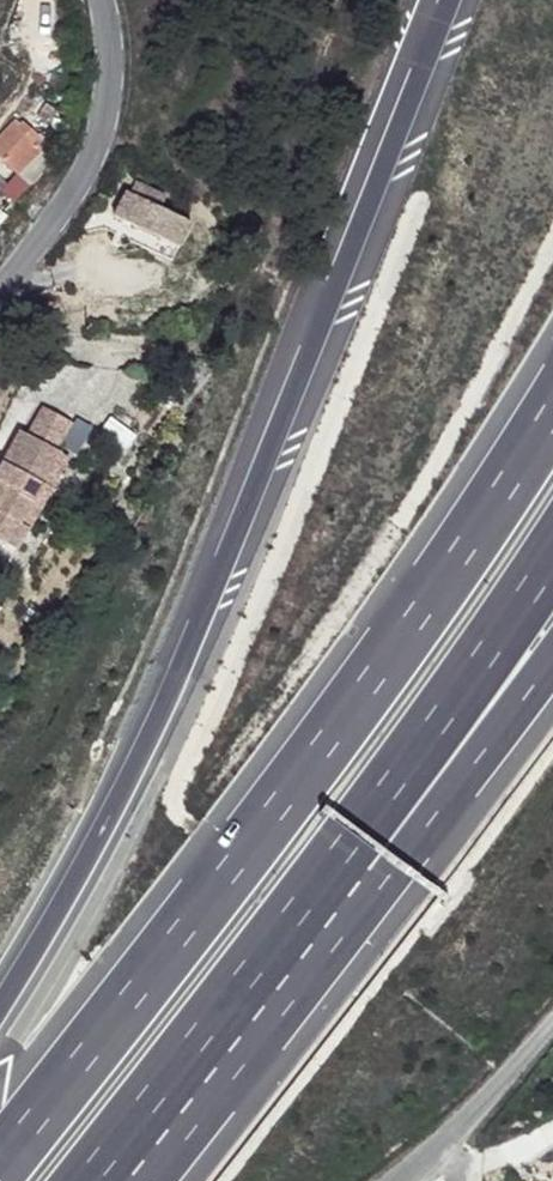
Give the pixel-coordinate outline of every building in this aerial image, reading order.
[(10,182),(36,153),(17,137),(27,127),(12,117),(4,124),(0,121),(0,173),(10,182)] [(163,198),(136,181),(129,193),(126,192),(114,215),(156,240),(176,252),(190,230),(170,218),(158,211),(163,198)] [(16,528),(28,505),(40,511),(51,489),(39,482),(58,448),(53,445),(67,418),(39,404),(25,432),(15,426),(0,456),(0,519),(16,528)] [(83,428),(67,418),(53,445),(58,448),(69,454),(83,428)] [(69,454),(58,448),(39,482),(51,489),(69,454)] [(28,505),(16,528),(0,519),(0,538),(21,549),(40,511),(28,505)]
